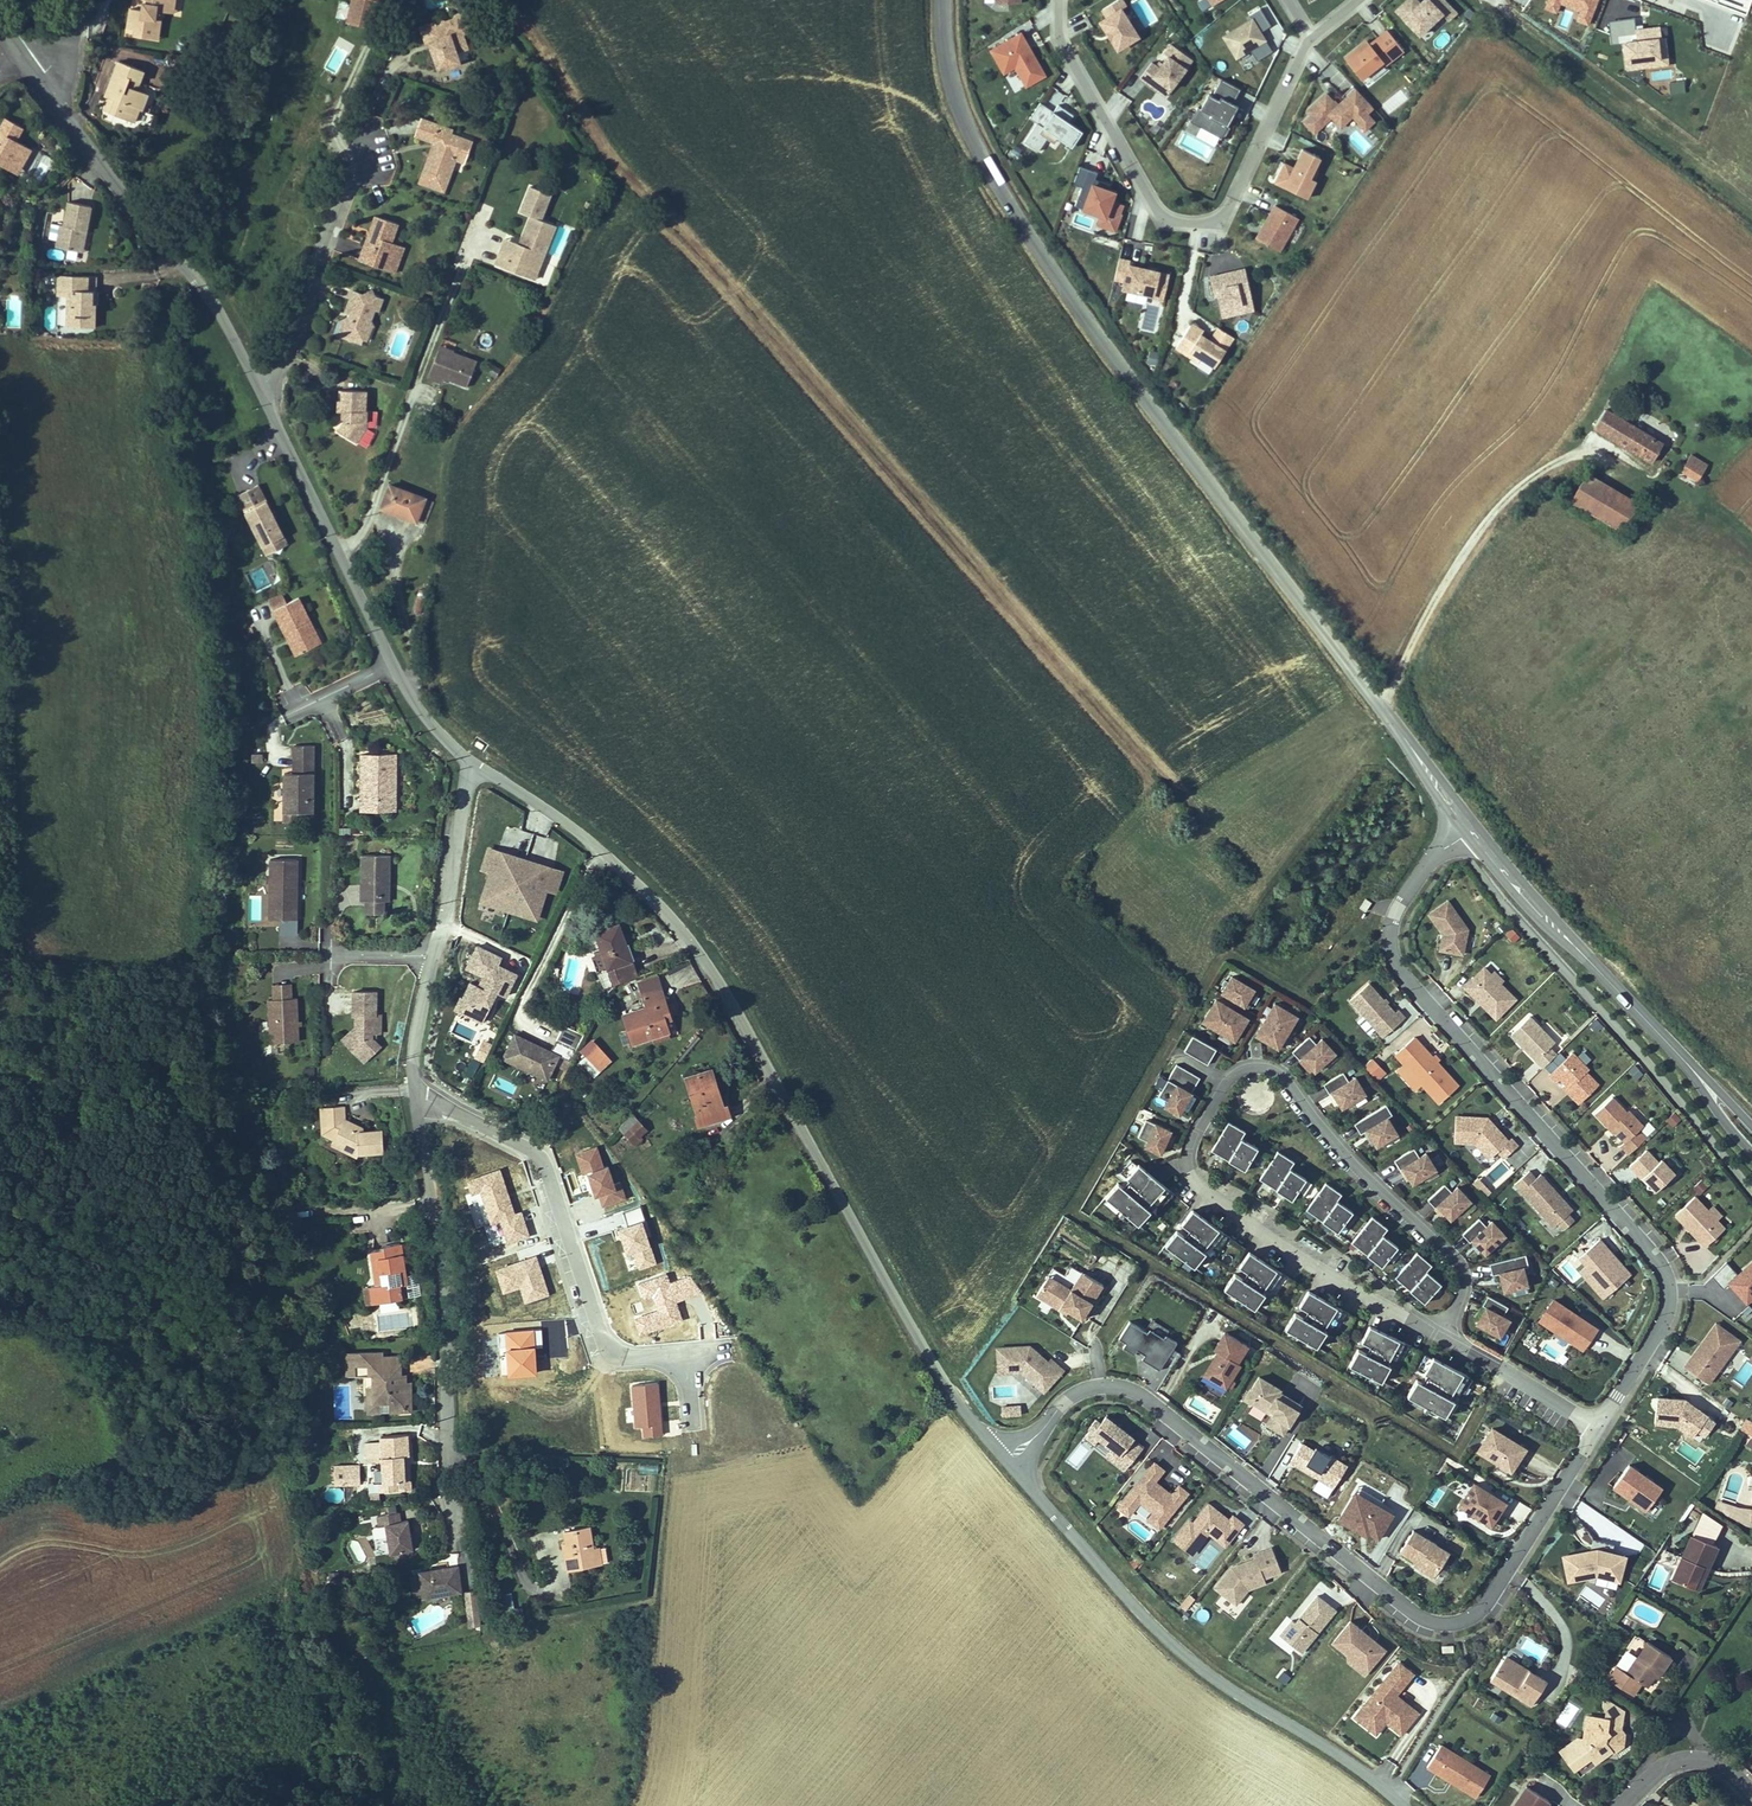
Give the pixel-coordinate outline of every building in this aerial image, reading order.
[(142,11),(130,9),(129,19),(128,29),(135,30),(134,37),(153,39),(154,30),(159,31),(160,20),(154,20),(155,11),(166,12),(168,0),(175,1),(175,0),(147,0),(147,4),(143,4),(142,11)] [(166,12),(173,13),(175,1),(168,0),(166,12)] [(346,21),(375,27),(381,0),(351,0),(346,21)] [(1121,10),(1125,7),(1121,0),(1117,0),(1102,9),(1107,17),(1100,21),(1118,49),(1138,37),(1121,10)] [(1450,7),(1443,0),(1428,0),(1420,8),(1413,0),(1412,0),(1398,13),(1420,35),(1450,7)] [(1273,52),(1261,32),(1271,26),(1260,9),(1250,15),(1252,19),(1223,36),(1237,58),(1250,50),(1257,61),(1273,52)] [(459,32),(463,34),(471,31),(465,12),(456,14),(454,19),(459,22),(460,28),(459,32)] [(439,70),(460,63),(456,52),(467,48),(463,34),(459,32),(460,28),(459,22),(454,19),(446,22),(442,20),(429,24),(434,41),(436,40),(438,47),(431,49),(439,70)] [(429,42),(431,49),(438,47),(436,40),(434,41),(429,24),(420,27),(426,43),(429,42)] [(1385,65),(1403,50),(1387,30),(1370,44),(1367,41),(1345,59),(1361,79),(1383,62),(1385,65)] [(1029,48),(1021,34),(1018,35),(1026,49),(1029,48)] [(1045,77),(1029,48),(1026,49),(1018,35),(991,51),(1003,73),(1014,67),(1026,87),(1045,77)] [(1170,90),(1192,60),(1171,44),(1164,54),(1167,57),(1162,63),(1159,68),(1156,66),(1151,62),(1140,77),(1158,91),(1163,84),(1170,90)] [(113,78),(109,87),(113,89),(110,98),(115,100),(111,113),(134,121),(138,109),(142,110),(148,94),(136,90),(130,87),(128,94),(124,92),(129,78),(133,79),(139,82),(143,71),(118,62),(113,78)] [(1367,86),(1389,69),(1385,65),(1383,62),(1361,79),(1367,86)] [(133,79),(130,87),(136,90),(139,82),(133,79)] [(1235,112),(1227,108),(1230,102),(1233,104),(1241,89),(1221,79),(1212,96),(1208,94),(1201,108),(1198,107),(1190,121),(1224,140),(1230,128),(1228,126),(1235,112)] [(1163,84),(1158,91),(1166,96),(1170,90),(1163,84)] [(1345,99),(1356,89),(1353,86),(1342,96),(1345,99)] [(1367,114),(1373,108),(1356,89),(1345,99),(1337,106),(1326,94),(1307,111),(1311,116),(1304,122),(1314,134),(1332,117),(1341,127),(1352,116),(1365,130),(1374,122),(1367,114)] [(1238,107),(1233,104),(1230,102),(1227,108),(1235,112),(1238,107)] [(1058,138),(1069,122),(1074,115),(1058,105),(1054,112),(1040,103),(1029,119),(1036,124),(1024,143),(1038,152),(1047,139),(1054,144),(1058,138)] [(11,171),(18,158),(24,161),(26,159),(31,149),(16,140),(23,127),(6,118),(0,129),(0,132),(1,132),(0,134),(0,138),(0,139),(0,140),(0,165),(11,171)] [(426,164),(419,183),(444,192),(455,160),(465,163),(470,151),(462,148),(465,139),(451,134),(450,138),(442,136),(445,127),(421,118),(415,135),(434,142),(439,144),(435,156),(429,154),(426,164)] [(1072,148),(1083,132),(1069,122),(1058,138),(1072,148)] [(445,127),(442,136),(450,138),(451,134),(452,130),(445,127)] [(465,139),(462,148),(470,151),(473,142),(465,139)] [(434,142),(429,154),(435,156),(439,144),(434,142)] [(1315,182),(1320,172),(1314,169),(1320,158),(1303,149),(1293,168),(1284,163),(1275,182),(1299,194),(1306,178),(1315,182)] [(1112,202),(1115,193),(1108,190),(1111,184),(1102,181),(1100,187),(1093,185),(1095,179),(1098,173),(1080,166),(1073,184),(1084,188),(1078,206),(1084,209),(1087,202),(1104,208),(1102,215),(1098,224),(1115,231),(1121,215),(1119,215),(1123,206),(1112,202)] [(1307,198),(1315,182),(1306,178),(1299,194),(1307,198)] [(1100,187),(1102,181),(1095,179),(1093,185),(1100,187)] [(541,262),(556,226),(545,222),(555,196),(535,188),(524,214),(531,216),(521,241),(524,242),(523,246),(514,242),(511,249),(503,246),(496,265),(527,277),(535,259),(541,262)] [(56,247),(78,251),(81,229),(87,230),(91,206),(68,202),(64,226),(60,225),(56,247)] [(1104,208),(1087,202),(1084,209),(1102,215),(1104,208)] [(1279,251),(1297,218),(1275,206),(1257,239),(1279,251)] [(365,245),(359,260),(388,270),(397,244),(391,242),(398,224),(375,215),(370,230),(373,231),(368,246),(365,245)] [(81,229),(78,251),(82,252),(87,230),(81,229)] [(370,230),(365,245),(368,246),(373,231),(370,230)] [(397,244),(388,270),(395,273),(404,247),(397,244)] [(1163,300),(1169,275),(1129,265),(1130,261),(1119,259),(1114,279),(1124,281),(1122,288),(1152,295),(1152,297),(1163,300)] [(1247,281),(1244,269),(1235,271),(1238,283),(1247,281)] [(1252,302),(1247,281),(1238,283),(1235,271),(1210,277),(1214,296),(1217,295),(1222,317),(1235,314),(1233,306),(1252,302)] [(67,309),(67,321),(77,322),(77,327),(94,327),(95,276),(58,276),(58,296),(68,296),(72,297),(72,303),(67,309)] [(345,328),(342,336),(361,343),(362,339),(365,330),(374,327),(372,322),(375,311),(380,312),(383,300),(375,297),(372,290),(363,294),(353,291),(345,311),(350,313),(353,314),(352,318),(348,317),(345,318),(341,320),(345,328)] [(1254,310),(1252,302),(1233,306),(1235,314),(1254,310)] [(341,320),(336,335),(342,336),(345,328),(341,320)] [(1214,367),(1233,338),(1218,328),(1210,340),(1201,335),(1203,331),(1191,323),(1176,347),(1187,355),(1190,351),(1214,367)] [(365,330),(362,339),(369,342),(374,327),(365,330)] [(454,350),(440,345),(438,350),(452,355),(454,352),(454,350)] [(438,350),(428,378),(437,382),(439,376),(445,378),(467,387),(477,361),(454,352),(452,355),(438,350)] [(1148,352),(1146,364),(1156,365),(1158,353),(1148,352)] [(345,421),(338,431),(356,443),(366,428),(366,411),(365,411),(366,391),(342,390),(342,400),(338,400),(338,411),(345,411),(345,421)] [(1605,408),(1592,428),(1649,464),(1662,444),(1605,408)] [(1690,454),(1680,470),(1697,481),(1707,465),(1690,454)] [(1586,472),(1570,501),(1621,530),(1637,502),(1586,472)] [(271,512),(258,485),(237,495),(262,547),(283,536),(271,512)] [(425,499),(390,485),(381,506),(397,512),(397,514),(416,521),(425,500),(425,499)] [(425,525),(434,503),(425,500),(416,521),(425,525)] [(266,555),(287,545),(283,536),(262,547),(266,555)] [(269,599),(274,610),(288,603),(284,592),(269,599)] [(309,633),(314,631),(299,598),(288,603),(274,610),(295,656),(315,647),(309,633)] [(321,644),(314,631),(309,633),(315,647),(321,644)] [(313,813),(314,746),(294,746),(293,769),(300,769),(300,773),(293,773),(285,773),(284,812),(298,812),(313,813)] [(395,800),(396,754),(361,754),(361,774),(367,774),(367,784),(361,784),(361,800),(395,800)] [(395,810),(395,800),(361,800),(361,810),(395,810)] [(298,821),(298,812),(284,812),(284,821),(298,821)] [(554,889),(561,870),(489,846),(482,865),(491,868),(481,898),(498,904),(502,891),(512,894),(508,907),(528,914),(535,892),(542,894),(545,886),(554,889)] [(389,882),(390,855),(362,855),(361,900),(366,900),(384,900),(389,901),(389,887),(386,887),(386,882),(389,882)] [(297,887),(297,860),(270,859),(269,905),(279,905),(279,919),(296,920),(297,893),(294,892),(294,887),(297,887)] [(508,907),(512,894),(502,891),(498,904),(508,907)] [(535,916),(542,894),(535,892),(528,914),(535,916)] [(383,913),(384,900),(366,900),(365,912),(383,913)] [(1446,901),(1427,914),(1441,934),(1438,950),(1461,954),(1466,929),(1446,901)] [(279,919),(279,905),(269,905),(269,919),(279,919)] [(637,977),(631,960),(629,961),(626,950),(630,949),(628,944),(625,945),(619,925),(595,933),(608,969),(614,987),(617,984),(637,977)] [(1514,944),(1520,938),(1511,928),(1504,934),(1514,944)] [(504,993),(515,971),(496,962),(500,955),(476,943),(465,965),(482,973),(477,984),(469,980),(461,995),(469,1004),(465,1012),(480,1019),(495,989),(504,993)] [(1491,972),(1485,966),(1463,985),(1495,1020),(1517,999),(1501,982),(1499,985),(1489,974),(1491,972)] [(614,987),(608,969),(601,972),(608,993),(614,987)] [(1491,972),(1489,974),(1499,985),(1501,982),(1504,980),(1494,969),(1491,972)] [(1231,975),(1221,992),(1244,1005),(1253,988),(1231,975)] [(661,989),(658,977),(639,983),(643,995),(661,989)] [(292,999),(291,984),(273,985),(273,1000),(292,999)] [(1393,1013),(1367,984),(1348,1000),(1363,1016),(1356,1022),(1367,1035),(1374,1029),(1382,1037),(1403,1018),(1396,1010),(1393,1013)] [(669,1031),(663,1014),(669,1012),(661,989),(643,995),(646,1007),(623,1014),(632,1043),(652,1037),(653,1042),(670,1037),(668,1032),(669,1031)] [(380,1033),(381,1015),(376,1014),(376,992),(353,991),(353,1015),(356,1015),(355,1027),(355,1038),(348,1046),(358,1056),(364,1049),(370,1055),(380,1046),(374,1040),(372,1040),(372,1033),(380,1033)] [(469,1004),(461,995),(459,994),(453,1006),(465,1012),(469,1004)] [(298,1042),(297,999),(292,999),(273,1000),(269,1000),(270,1023),(271,1043),(298,1042)] [(1202,1021),(1218,1030),(1231,1007),(1215,999),(1202,1021)] [(1274,1003),(1264,1019),(1287,1032),(1296,1016),(1274,1003)] [(1247,1017),(1231,1007),(1218,1030),(1234,1039),(1247,1017)] [(1554,1043),(1528,1017),(1510,1035),(1542,1068),(1555,1055),(1549,1048),(1554,1043)] [(1287,1032),(1264,1019),(1255,1034),(1277,1048),(1287,1032)] [(271,1043),(270,1023),(260,1023),(261,1044),(271,1043)] [(355,1038),(355,1027),(342,1039),(348,1046),(355,1038)] [(372,1040),(374,1040),(380,1046),(380,1033),(372,1033),(372,1040)] [(547,1080),(559,1056),(570,1062),(576,1049),(556,1039),(551,1051),(514,1034),(502,1058),(547,1080)] [(1216,1049),(1191,1035),(1183,1050),(1208,1063),(1216,1049)] [(1299,1060),(1301,1058),(1315,1073),(1336,1055),(1321,1038),(1315,1044),(1309,1037),(1292,1052),(1299,1060)] [(1431,1057),(1413,1037),(1394,1054),(1403,1065),(1420,1082),(1438,1103),(1458,1086),(1435,1061),(1431,1057)] [(611,1060),(596,1046),(586,1056),(600,1071),(611,1060)] [(364,1049),(358,1056),(364,1062),(370,1055),(364,1049)] [(1572,1053),(1550,1075),(1557,1083),(1561,1080),(1566,1085),(1569,1089),(1567,1091),(1579,1104),(1599,1085),(1586,1072),(1588,1070),(1572,1053)] [(600,1071),(586,1056),(581,1061),(595,1076),(600,1071)] [(1387,1072),(1374,1058),(1365,1066),(1378,1081),(1387,1072)] [(1190,1092),(1199,1077),(1175,1064),(1167,1080),(1190,1092)] [(1420,1082),(1403,1065),(1397,1070),(1414,1088),(1420,1082)] [(1635,1080),(1643,1074),(1635,1065),(1628,1071),(1635,1080)] [(723,1107),(711,1070),(687,1077),(698,1114),(699,1115),(723,1108),(723,1107)] [(1329,1093),(1332,1091),(1343,1109),(1367,1095),(1356,1076),(1349,1081),(1343,1072),(1323,1084),(1329,1093)] [(1190,1092),(1167,1080),(1157,1096),(1167,1102),(1165,1106),(1179,1113),(1190,1092)] [(1612,1097),(1594,1114),(1609,1129),(1611,1128),(1615,1132),(1625,1142),(1620,1146),(1628,1155),(1646,1138),(1638,1130),(1642,1126),(1628,1111),(1626,1113),(1612,1097)] [(358,1133),(358,1127),(344,1119),(343,1106),(321,1107),(322,1124),(338,1131),(334,1139),(331,1144),(357,1156),(359,1153),(383,1152),(383,1143),(382,1132),(362,1133),(358,1133)] [(699,1126),(729,1116),(726,1106),(723,1107),(723,1108),(699,1115),(698,1114),(695,1115),(699,1126)] [(1385,1106),(1353,1124),(1360,1134),(1366,1130),(1375,1146),(1396,1134),(1387,1119),(1391,1116),(1385,1106)] [(638,1121),(631,1113),(625,1120),(631,1128),(638,1121)] [(1672,1128),(1680,1121),(1674,1113),(1665,1120),(1672,1128)] [(1488,1117),(1456,1115),(1455,1141),(1476,1142),(1490,1158),(1498,1150),(1505,1157),(1518,1145),(1512,1137),(1508,1140),(1494,1123),(1491,1125),(1488,1121),(1488,1117)] [(639,1136),(646,1130),(638,1121),(631,1128),(625,1120),(619,1128),(635,1145),(642,1139),(639,1136)] [(1170,1133),(1145,1122),(1138,1139),(1147,1143),(1145,1148),(1161,1155),(1170,1133)] [(1228,1161),(1241,1138),(1245,1131),(1227,1122),(1211,1151),(1228,1161)] [(338,1131),(322,1124),(322,1133),(334,1139),(338,1131)] [(1258,1148),(1241,1138),(1228,1161),(1245,1170),(1258,1148)] [(1413,1147),(1393,1159),(1399,1169),(1402,1167),(1413,1185),(1437,1170),(1426,1152),(1419,1156),(1413,1147)] [(1658,1162),(1646,1150),(1630,1166),(1641,1179),(1643,1177),(1649,1183),(1648,1185),(1647,1187),(1656,1191),(1674,1173),(1661,1159),(1658,1162)] [(1276,1190),(1290,1169),(1294,1162),(1277,1151),(1259,1180),(1276,1190)] [(1156,1216),(1172,1195),(1131,1161),(1120,1174),(1128,1180),(1144,1193),(1138,1200),(1122,1187),(1117,1183),(1105,1198),(1135,1222),(1146,1208),(1150,1212),(1156,1216)] [(1306,1179),(1290,1169),(1276,1190),(1292,1201),(1306,1179)] [(1536,1179),(1529,1171),(1514,1185),(1554,1228),(1558,1224),(1569,1214),(1573,1210),(1562,1198),(1560,1199),(1556,1195),(1558,1193),(1541,1174),(1536,1179)] [(1708,1185),(1702,1179),(1692,1188),(1698,1194),(1708,1185)] [(1144,1193),(1128,1180),(1122,1187),(1138,1200),(1144,1193)] [(1321,1221),(1336,1200),(1341,1194),(1324,1183),(1305,1210),(1321,1221)] [(1444,1184),(1427,1199),(1435,1208),(1438,1205),(1451,1218),(1470,1200),(1457,1186),(1451,1191),(1444,1184)] [(1708,1209),(1695,1196),(1675,1215),(1705,1247),(1726,1228),(1718,1219),(1722,1215),(1713,1204),(1708,1209)] [(1352,1211),(1336,1200),(1321,1221),(1337,1232),(1352,1211)] [(1451,1218),(1438,1205),(1435,1208),(1448,1221),(1451,1218)] [(1146,1208),(1135,1222),(1139,1226),(1150,1212),(1146,1208)] [(1236,1263),(1245,1249),(1191,1210),(1181,1224),(1189,1230),(1199,1237),(1194,1244),(1184,1236),(1176,1231),(1165,1246),(1191,1265),(1201,1249),(1207,1242),(1236,1263)] [(1575,1221),(1569,1214),(1558,1224),(1564,1231),(1575,1221)] [(1366,1255),(1382,1234),(1387,1228),(1371,1216),(1351,1243),(1366,1255)] [(1479,1218),(1462,1234),(1470,1242),(1472,1240),(1486,1255),(1506,1235),(1492,1220),(1486,1226),(1479,1218)] [(1199,1237),(1189,1230),(1184,1236),(1194,1244),(1199,1237)] [(1398,1246),(1382,1234),(1366,1255),(1382,1266),(1398,1246)] [(1631,1276),(1599,1240),(1579,1258),(1586,1265),(1601,1282),(1594,1289),(1604,1300),(1631,1276)] [(373,1303),(408,1297),(420,1295),(417,1274),(405,1276),(401,1255),(400,1245),(383,1247),(383,1250),(371,1252),(375,1276),(377,1276),(379,1286),(376,1286),(371,1287),(373,1303)] [(1201,1249),(1191,1265),(1192,1270),(1203,1255),(1201,1249)] [(1286,1297),(1296,1282),(1249,1252),(1239,1266),(1247,1271),(1258,1279),(1254,1286),(1242,1278),(1235,1274),(1225,1289),(1253,1307),(1263,1292),(1267,1285),(1286,1297)] [(1410,1291),(1427,1271),(1431,1265),(1417,1253),(1395,1278),(1410,1291)] [(1527,1285),(1523,1267),(1528,1266),(1525,1254),(1489,1263),(1492,1275),(1500,1273),(1504,1291),(1527,1285)] [(1728,1283),(1746,1303),(1751,1297),(1751,1261),(1728,1283)] [(1579,1272),(1594,1289),(1601,1282),(1586,1265),(1579,1272)] [(1258,1279),(1247,1271),(1242,1278),(1254,1286),(1258,1279)] [(1441,1284),(1427,1271),(1410,1291),(1425,1304),(1441,1284)] [(1071,1291),(1048,1277),(1035,1297),(1058,1311),(1060,1308),(1068,1313),(1081,1321),(1092,1303),(1096,1297),(1103,1287),(1081,1273),(1071,1291)] [(373,1303),(371,1287),(365,1288),(367,1304),(373,1303)] [(1347,1333),(1355,1318),(1307,1291),(1298,1306),(1306,1311),(1318,1317),(1314,1324),(1303,1318),(1294,1313),(1285,1330),(1314,1346),(1322,1331),(1327,1322),(1347,1333)] [(1263,1292),(1253,1307),(1253,1312),(1262,1297),(1263,1292)] [(1508,1307),(1487,1296),(1481,1305),(1485,1307),(1476,1323),(1500,1336),(1509,1320),(1503,1317),(1508,1307)] [(1552,1299),(1537,1321),(1583,1351),(1598,1329),(1552,1299)] [(1060,1308),(1058,1311),(1066,1316),(1068,1313),(1060,1308)] [(1318,1317),(1306,1311),(1303,1318),(1314,1324),(1318,1317)] [(1151,1320),(1144,1331),(1147,1332),(1149,1329),(1164,1337),(1165,1335),(1168,1330),(1151,1320)] [(1172,1348),(1176,1342),(1165,1335),(1164,1337),(1149,1329),(1147,1332),(1144,1331),(1129,1321),(1118,1339),(1125,1343),(1122,1348),(1134,1354),(1136,1350),(1144,1355),(1150,1358),(1148,1363),(1147,1363),(1159,1370),(1163,1364),(1172,1348)] [(1739,1340),(1716,1323),(1683,1365),(1707,1383),(1739,1340)] [(1413,1367),(1421,1351),(1368,1326),(1360,1342),(1369,1346),(1380,1351),(1377,1358),(1365,1353),(1357,1349),(1349,1366),(1378,1380),(1386,1364),(1390,1356),(1413,1367)] [(1322,1331),(1314,1346),(1315,1349),(1323,1334),(1322,1331)] [(1247,1346),(1223,1332),(1213,1350),(1217,1352),(1221,1355),(1216,1362),(1212,1360),(1203,1376),(1225,1389),(1240,1365),(1237,1364),(1247,1346)] [(994,1347),(996,1372),(1019,1371),(1034,1384),(1040,1378),(1048,1385),(1061,1369),(1048,1358),(1046,1361),(1028,1345),(994,1347)] [(1380,1351),(1369,1346),(1365,1353),(1377,1358),(1380,1351)] [(1172,1348),(1163,1364),(1171,1368),(1180,1353),(1172,1348)] [(383,1357),(382,1352),(350,1353),(351,1366),(355,1366),(355,1376),(372,1376),(373,1387),(373,1395),(367,1395),(368,1413),(402,1412),(402,1403),(411,1403),(410,1390),(406,1391),(405,1382),(397,1382),(396,1375),(401,1374),(400,1356),(383,1357)] [(1221,1355),(1217,1352),(1212,1360),(1216,1362),(1221,1355)] [(347,1377),(355,1376),(355,1366),(351,1366),(350,1353),(346,1353),(347,1377)] [(1460,1403),(1473,1379),(1425,1353),(1417,1369),(1426,1374),(1434,1378),(1429,1387),(1421,1383),(1416,1380),(1408,1395),(1426,1405),(1424,1409),(1427,1411),(1428,1407),(1441,1414),(1449,1398),(1454,1400),(1460,1403)] [(1150,1358),(1144,1355),(1141,1359),(1148,1363),(1150,1358)] [(1386,1364),(1378,1380),(1380,1383),(1388,1368),(1386,1364)] [(1019,1371),(996,1372),(997,1381),(1016,1380),(1036,1398),(1048,1385),(1040,1378),(1034,1384),(1019,1371)] [(401,1374),(396,1375),(397,1382),(405,1382),(405,1374),(401,1374)] [(1426,1374),(1421,1383),(1429,1387),(1434,1378),(1426,1374)] [(1265,1425),(1281,1435),(1299,1405),(1277,1392),(1279,1389),(1258,1377),(1251,1388),(1258,1393),(1252,1403),(1265,1412),(1267,1408),(1273,1411),(1271,1415),(1265,1425)] [(1258,1393),(1251,1388),(1244,1399),(1252,1403),(1258,1393)] [(1007,1404),(1007,1395),(991,1395),(991,1403),(1007,1404)] [(1686,1399),(1656,1397),(1654,1423),(1676,1425),(1692,1437),(1707,1415),(1686,1399)] [(1445,1416),(1454,1400),(1449,1398),(1441,1414),(1445,1416)] [(411,1411),(411,1403),(402,1403),(402,1412),(411,1411)] [(1020,1405),(1009,1406),(1010,1415),(1020,1414),(1020,1405)] [(1105,1456),(1123,1472),(1143,1448),(1134,1440),(1135,1439),(1106,1415),(1100,1423),(1095,1419),(1087,1428),(1089,1430),(1082,1438),(1093,1447),(1097,1441),(1109,1451),(1105,1456)] [(1226,1439),(1247,1450),(1256,1432),(1236,1421),(1226,1439)] [(1523,1449),(1490,1428),(1476,1451),(1509,1471),(1523,1449)] [(381,1437),(381,1442),(382,1457),(384,1483),(397,1482),(409,1481),(409,1465),(404,1465),(403,1456),(408,1456),(407,1435),(381,1437)] [(382,1457),(381,1442),(365,1443),(366,1458),(382,1457)] [(1328,1459),(1301,1443),(1290,1461),(1333,1487),(1344,1469),(1347,1465),(1330,1455),(1328,1459)] [(1153,1462),(1117,1507),(1127,1515),(1137,1503),(1151,1514),(1147,1519),(1158,1528),(1186,1492),(1177,1485),(1170,1494),(1159,1485),(1157,1487),(1151,1483),(1153,1481),(1162,1469),(1153,1462)] [(641,1465),(640,1472),(656,1474),(657,1466),(641,1465)] [(1662,1488),(1629,1465),(1614,1487),(1647,1510),(1662,1488)] [(360,1484),(359,1472),(335,1472),(335,1484),(360,1484)] [(398,1491),(397,1482),(384,1483),(380,1483),(380,1492),(398,1491)] [(1505,1504),(1472,1484),(1456,1508),(1490,1529),(1505,1504)] [(1435,1487),(1426,1503),(1434,1507),(1443,1492),(1435,1487)] [(1354,1491),(1336,1521),(1375,1545),(1393,1514),(1354,1491)] [(1187,1521),(1173,1540),(1185,1550),(1192,1541),(1197,1544),(1207,1531),(1216,1538),(1222,1530),(1231,1536),(1240,1524),(1231,1516),(1227,1521),(1212,1509),(1210,1511),(1204,1507),(1191,1524),(1187,1521)] [(413,1550),(408,1520),(400,1522),(398,1513),(377,1516),(379,1525),(385,1524),(390,1553),(400,1552),(409,1550),(413,1550)] [(593,1550),(589,1527),(565,1531),(566,1543),(568,1551),(565,1552),(567,1568),(595,1564),(593,1550)] [(1222,1530),(1216,1538),(1224,1544),(1231,1536),(1222,1530)] [(1436,1545),(1413,1531),(1400,1553),(1415,1562),(1419,1564),(1420,1570),(1434,1578),(1445,1560),(1439,1556),(1436,1545)] [(1690,1536),(1671,1581),(1692,1590),(1702,1567),(1707,1569),(1716,1547),(1690,1536)] [(1567,1584),(1596,1578),(1621,1584),(1626,1556),(1612,1552),(1614,1544),(1592,1539),(1590,1550),(1561,1556),(1567,1584)] [(1192,1541),(1185,1550),(1190,1553),(1197,1544),(1192,1541)] [(1449,1553),(1436,1545),(1439,1556),(1445,1560),(1449,1553)] [(1283,1573),(1272,1547),(1254,1553),(1255,1557),(1231,1566),(1213,1587),(1237,1606),(1249,1591),(1267,1584),(1265,1579),(1283,1573)] [(593,1550),(595,1564),(602,1562),(599,1549),(593,1550)] [(1439,1583),(1449,1570),(1443,1566),(1433,1579),(1439,1583)] [(461,1592),(457,1567),(420,1572),(420,1576),(412,1577),(414,1593),(423,1592),(423,1596),(461,1592)] [(1702,1567),(1692,1590),(1698,1592),(1707,1569),(1702,1567)] [(480,1625),(475,1590),(465,1592),(470,1627),(480,1625)] [(511,1594),(501,1596),(503,1612),(513,1610),(511,1594)] [(1336,1612),(1319,1596),(1299,1618),(1303,1621),(1299,1625),(1296,1623),(1292,1620),(1279,1635),(1300,1653),(1336,1612)] [(1194,1600),(1190,1597),(1181,1608),(1186,1612),(1194,1600)] [(1199,1607),(1195,1616),(1205,1622),(1209,1613),(1199,1607)] [(1384,1649),(1349,1621),(1331,1643),(1350,1658),(1366,1671),(1384,1649)] [(1647,1642),(1627,1674),(1615,1667),(1607,1680),(1632,1696),(1640,1683),(1646,1687),(1653,1677),(1656,1672),(1660,1674),(1671,1658),(1647,1642)] [(1546,1682),(1505,1657),(1490,1681),(1531,1706),(1537,1697),(1532,1694),(1535,1690),(1540,1693),(1546,1682)] [(1350,1658),(1347,1661),(1363,1675),(1366,1671),(1350,1658)] [(1401,1690),(1413,1675),(1398,1663),(1360,1711),(1376,1724),(1382,1716),(1404,1733),(1418,1715),(1396,1697),(1390,1692),(1395,1685),(1401,1690)] [(1282,1669),(1276,1677),(1284,1683),(1290,1675),(1282,1669)] [(1396,1697),(1401,1690),(1395,1685),(1390,1692),(1396,1697)] [(1576,1737),(1558,1750),(1574,1773),(1590,1760),(1594,1766),(1614,1751),(1615,1753),(1624,1746),(1626,1733),(1622,1729),(1625,1709),(1603,1695),(1602,1706),(1605,1711),(1604,1718),(1585,1715),(1582,1737),(1576,1737)] [(1376,1724),(1360,1711),(1354,1719),(1376,1736),(1385,1724),(1401,1736),(1404,1733),(1382,1716),(1376,1724)] [(1489,1775),(1439,1746),(1426,1769),(1477,1797),(1489,1775)] [(1512,1805),(1544,1805),(1547,1801),(1524,1787),(1512,1805)]
